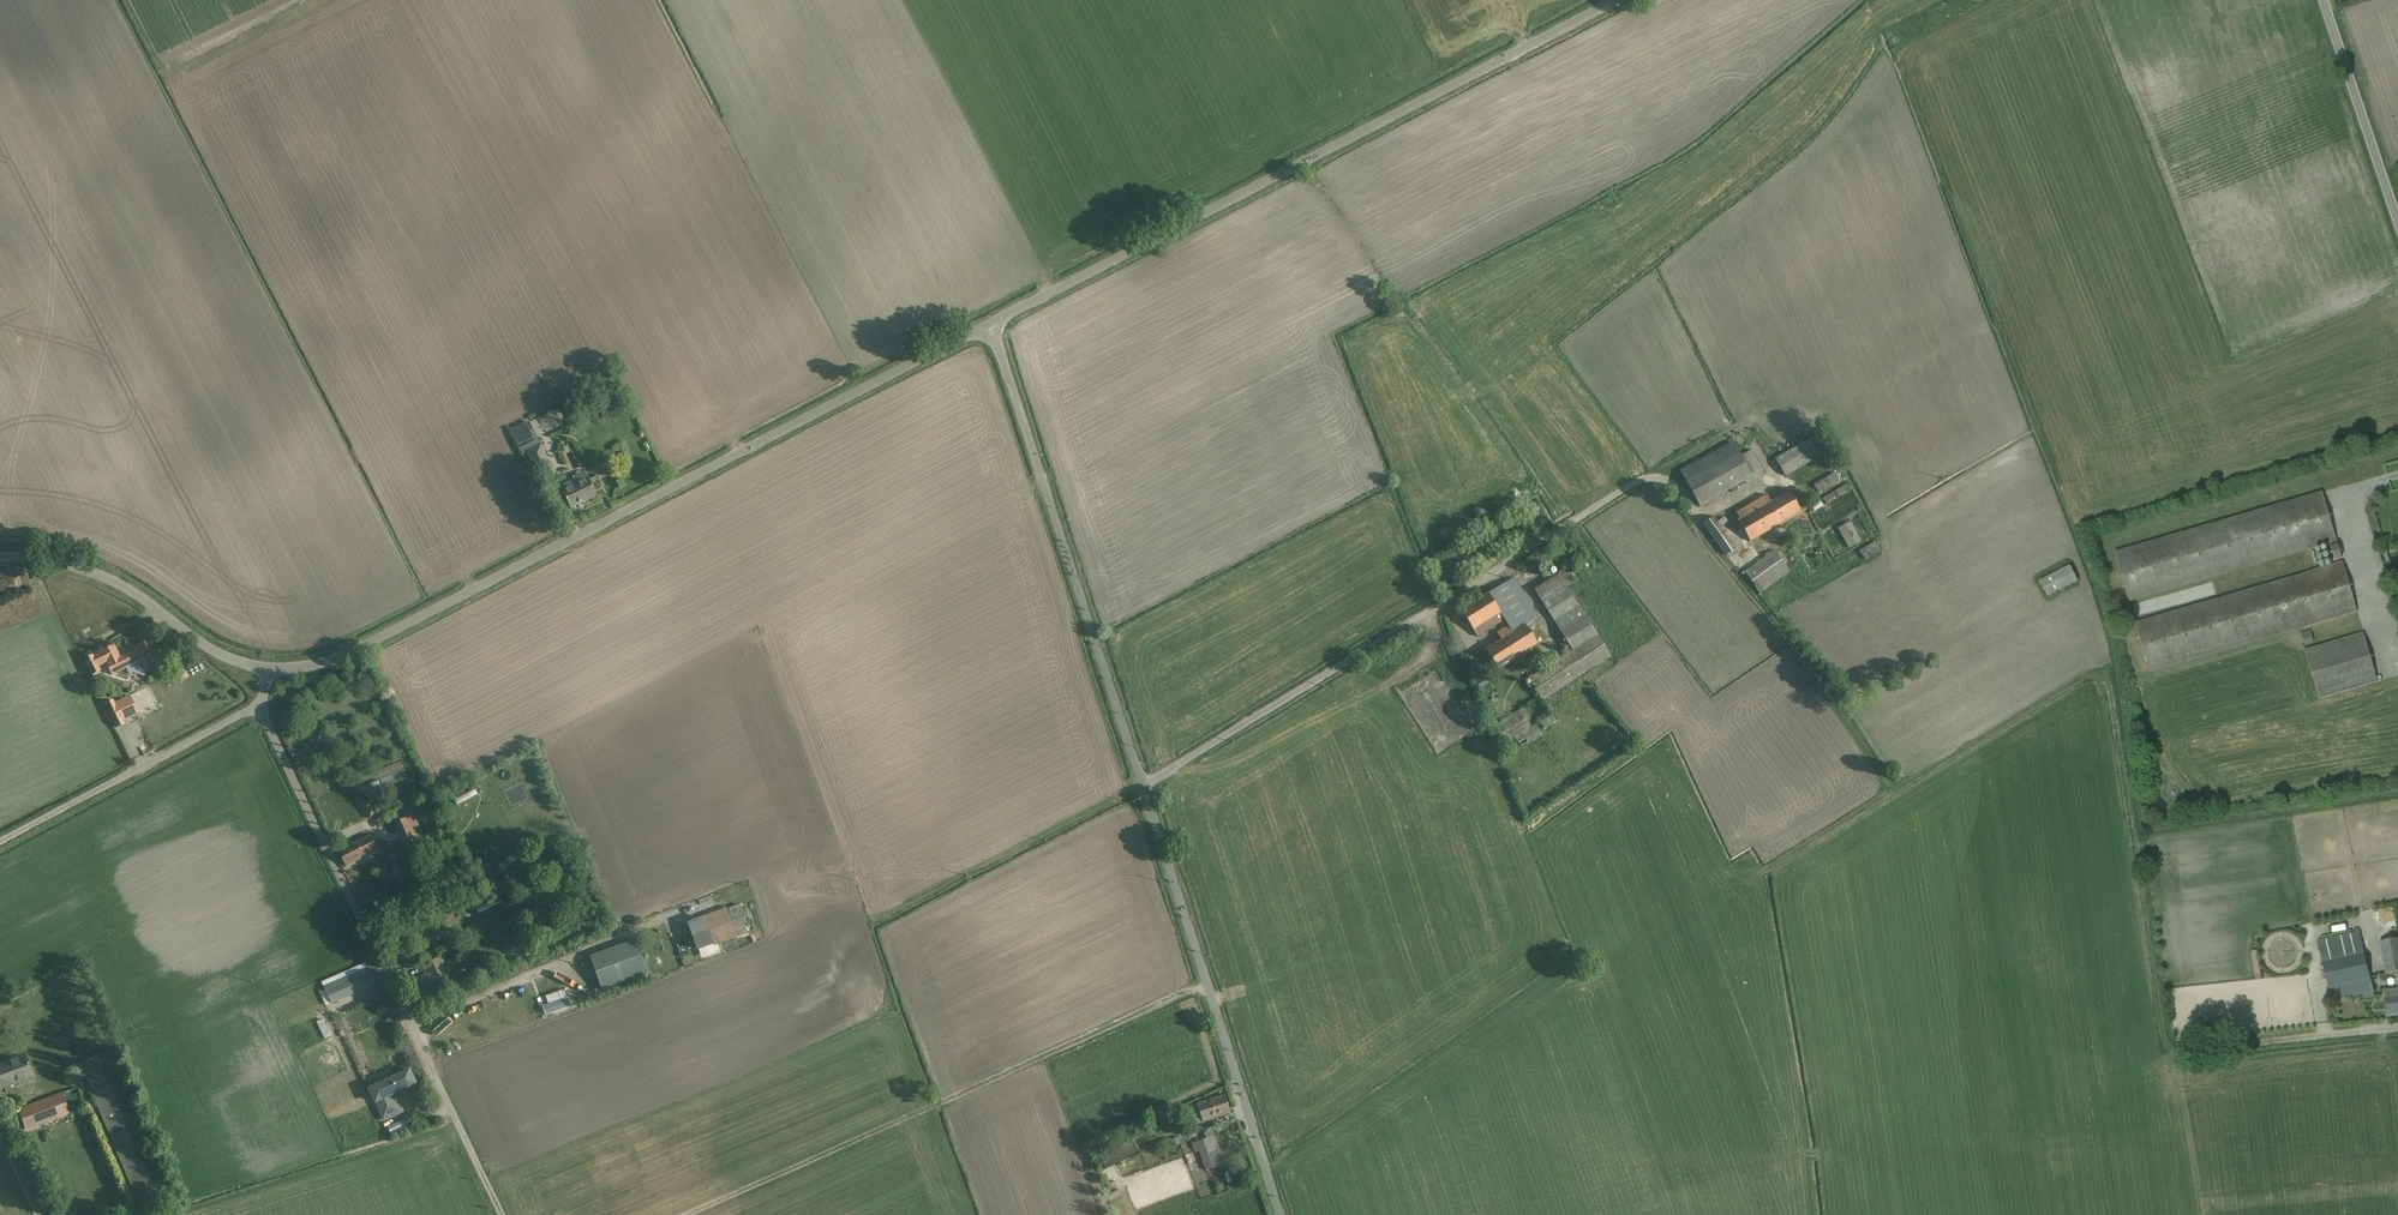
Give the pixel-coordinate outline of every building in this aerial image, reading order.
[(620,413),(623,398),(613,396),(610,411),(620,413)] [(1777,457),(1788,475),(1826,451),(1814,433),(1777,457)] [(1677,469),(1698,506),(1766,466),(1755,448),(1744,454),(1733,436),(1677,469)] [(538,472),(540,471),(552,465),(543,446),(528,453),(538,472)] [(629,464),(639,461),(634,446),(625,449),(629,464)] [(1830,484),(1834,494),(1851,486),(1846,476),(1830,484)] [(572,509),(598,496),(590,479),(575,486),(573,481),(561,487),(572,509)] [(1736,511),(1754,540),(1807,508),(1793,486),(1773,498),(1768,491),(1736,511)] [(1841,518),(1862,508),(1853,489),(1832,499),(1841,518)] [(2327,492),(2126,552),(2140,602),(2342,542),(2327,492)] [(1721,516),(1705,529),(1727,558),(1743,545),(1721,516)] [(1838,531),(1850,552),(1865,543),(1854,522),(1838,531)] [(1882,571),(1896,561),(1882,539),(1867,548),(1882,571)] [(1779,548),(1743,571),(1758,595),(1794,572),(1779,548)] [(1539,677),(1552,696),(1620,648),(1585,599),(1609,582),(1590,556),(1540,592),(1580,648),(1539,677)] [(2040,597),(2076,580),(2068,564),(2032,580),(2040,597)] [(2350,564),(2145,623),(2157,666),(2362,608),(2350,564)] [(1514,584),(1461,612),(1472,634),(1506,615),(1512,626),(1498,634),(1502,640),(1485,649),(1494,664),(1535,642),(1526,625),(1533,621),(1514,584)] [(2365,638),(2316,654),(2329,695),(2379,680),(2365,638)] [(120,656),(118,652),(114,645),(101,652),(93,656),(84,660),(92,675),(100,671),(98,667),(107,663),(113,675),(127,668),(130,675),(134,673),(144,676),(148,666),(160,660),(155,650),(155,649),(154,647),(153,647),(149,639),(137,645),(138,647),(120,656)] [(117,728),(118,727),(124,724),(123,721),(138,714),(130,696),(115,704),(113,700),(105,704),(117,728)] [(1523,712),(1499,727),(1509,742),(1516,738),(1521,746),(1537,736),(1523,712)] [(464,802),(469,810),(487,797),(482,790),(464,802)] [(381,806),(374,809),(379,821),(385,819),(381,806)] [(422,849),(404,818),(383,831),(391,845),(399,840),(409,857),(422,849)] [(345,867),(378,850),(368,830),(335,847),(345,867)] [(379,878),(402,866),(394,853),(372,865),(379,878)] [(750,930),(741,904),(704,918),(714,943),(750,930)] [(2374,982),(2361,929),(2314,941),(2327,994),(2374,982)] [(649,945),(603,962),(617,998),(670,978),(659,949),(651,952),(649,945)] [(429,1003),(456,991),(442,956),(414,968),(429,1003)] [(476,963),(484,977),(494,971),(487,957),(476,963)] [(381,989),(371,967),(327,985),(336,1008),(381,989)] [(2397,1017),(2397,990),(2383,993),(2389,1019),(2397,1017)] [(336,1020),(327,1021),(331,1036),(339,1035),(336,1020)] [(177,1194),(113,1047),(76,1063),(140,1210),(177,1194)] [(30,1078),(19,1055),(0,1064),(0,1093),(30,1078)] [(379,1112),(420,1090),(407,1068),(367,1089),(379,1112)] [(88,1107),(79,1086),(16,1112),(25,1133),(88,1107)] [(1193,1131),(1232,1112),(1222,1091),(1182,1110),(1193,1131)] [(403,1140),(422,1131),(416,1120),(398,1128),(403,1140)] [(1231,1168),(1218,1134),(1192,1143),(1198,1159),(1206,1156),(1213,1175),(1231,1168)] [(1117,1172),(1117,1180),(1129,1179),(1128,1171),(1117,1172)]
